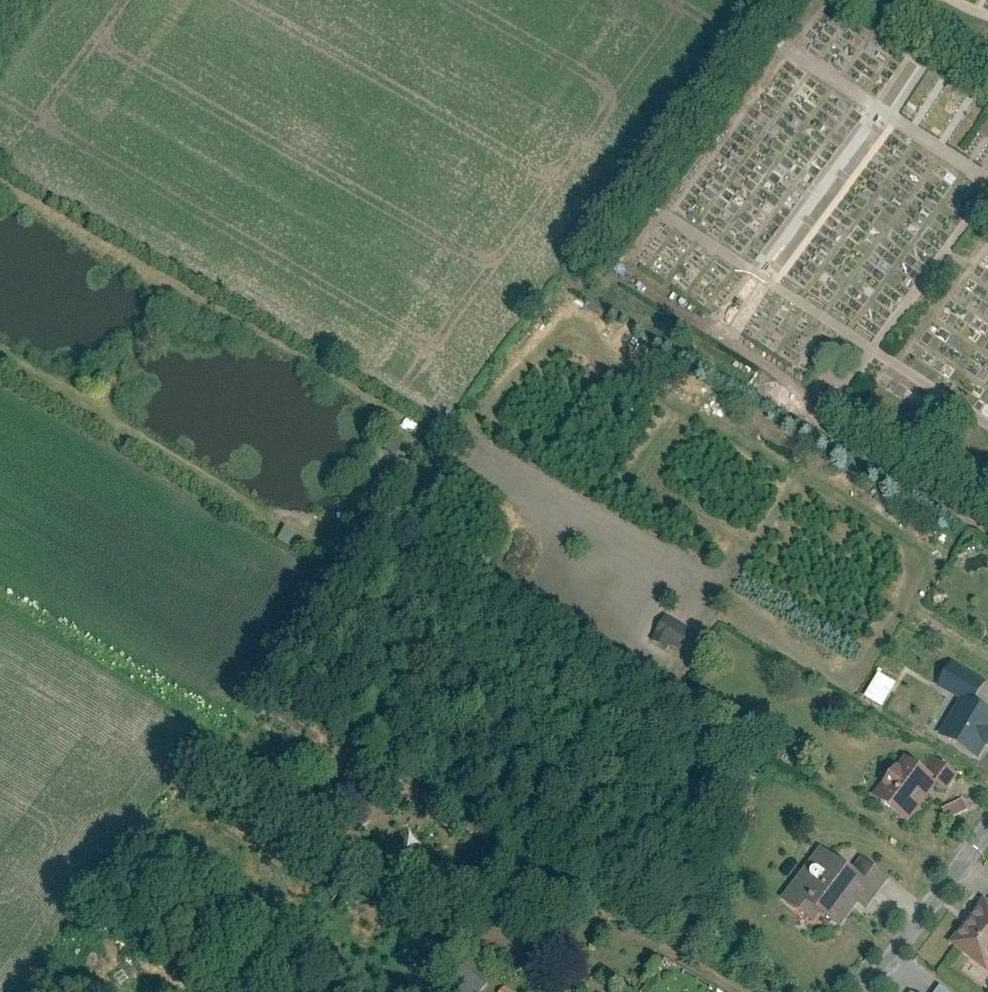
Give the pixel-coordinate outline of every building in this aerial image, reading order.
[(976,121),(969,132),(982,140),(987,129),(976,121)] [(681,647),(693,627),(663,610),(651,630),(681,647)] [(861,700),(879,710),(893,685),(875,675),(861,700)] [(978,704),(954,735),(977,753),(987,740),(987,712),(978,704)] [(878,803),(907,824),(938,781),(908,760),(878,803)] [(948,820),(966,812),(961,802),(944,810),(948,820)] [(842,922),(869,886),(819,849),(776,906),(804,926),(819,905),(842,922)] [(979,901),(949,941),(987,970),(987,907),(979,901)]
